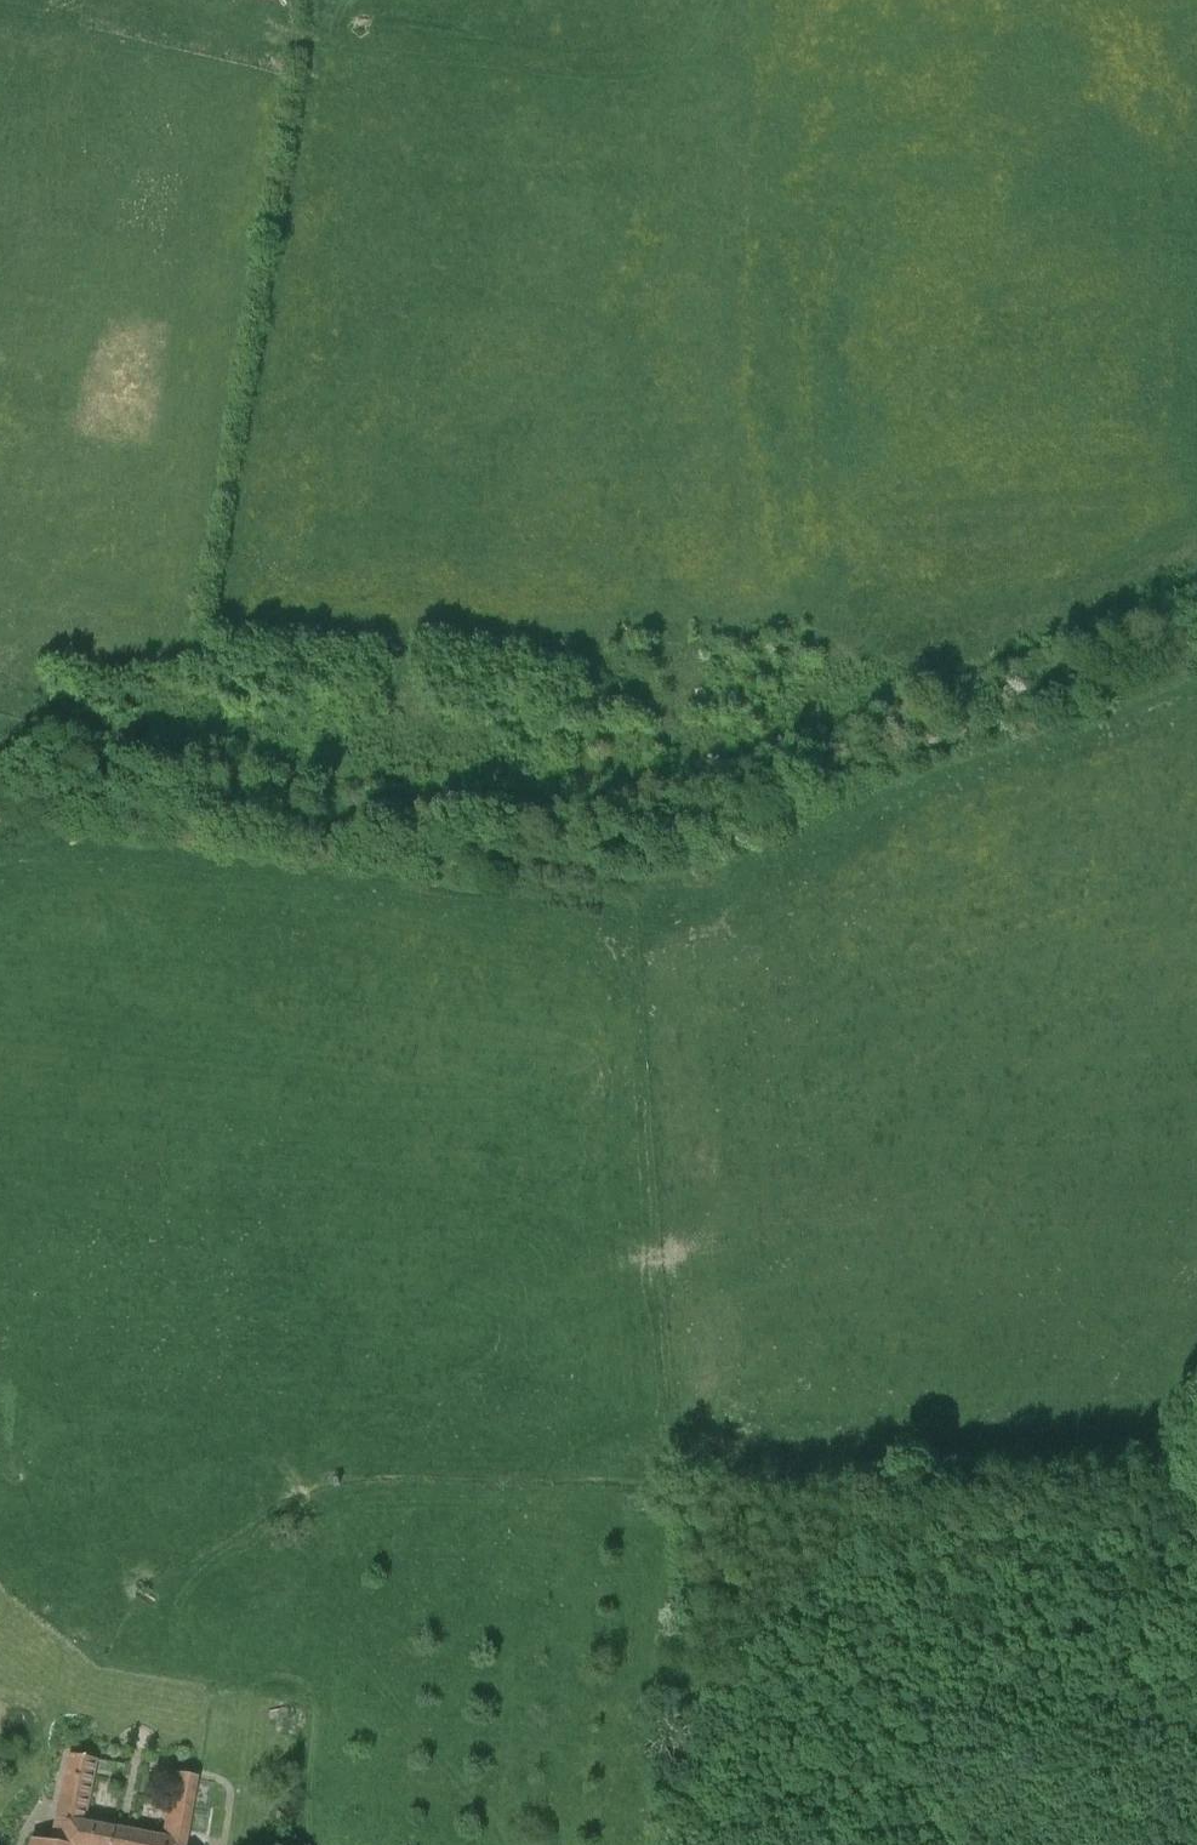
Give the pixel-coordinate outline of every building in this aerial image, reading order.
[(185,1834),(201,1837),(210,1787),(193,1784),(194,1780),(169,1776),(159,1838),(81,1826),(93,1763),(63,1758),(47,1844),(183,1844),(185,1834)] [(269,1844),(280,1844),(282,1815),(272,1815),(269,1844)]
